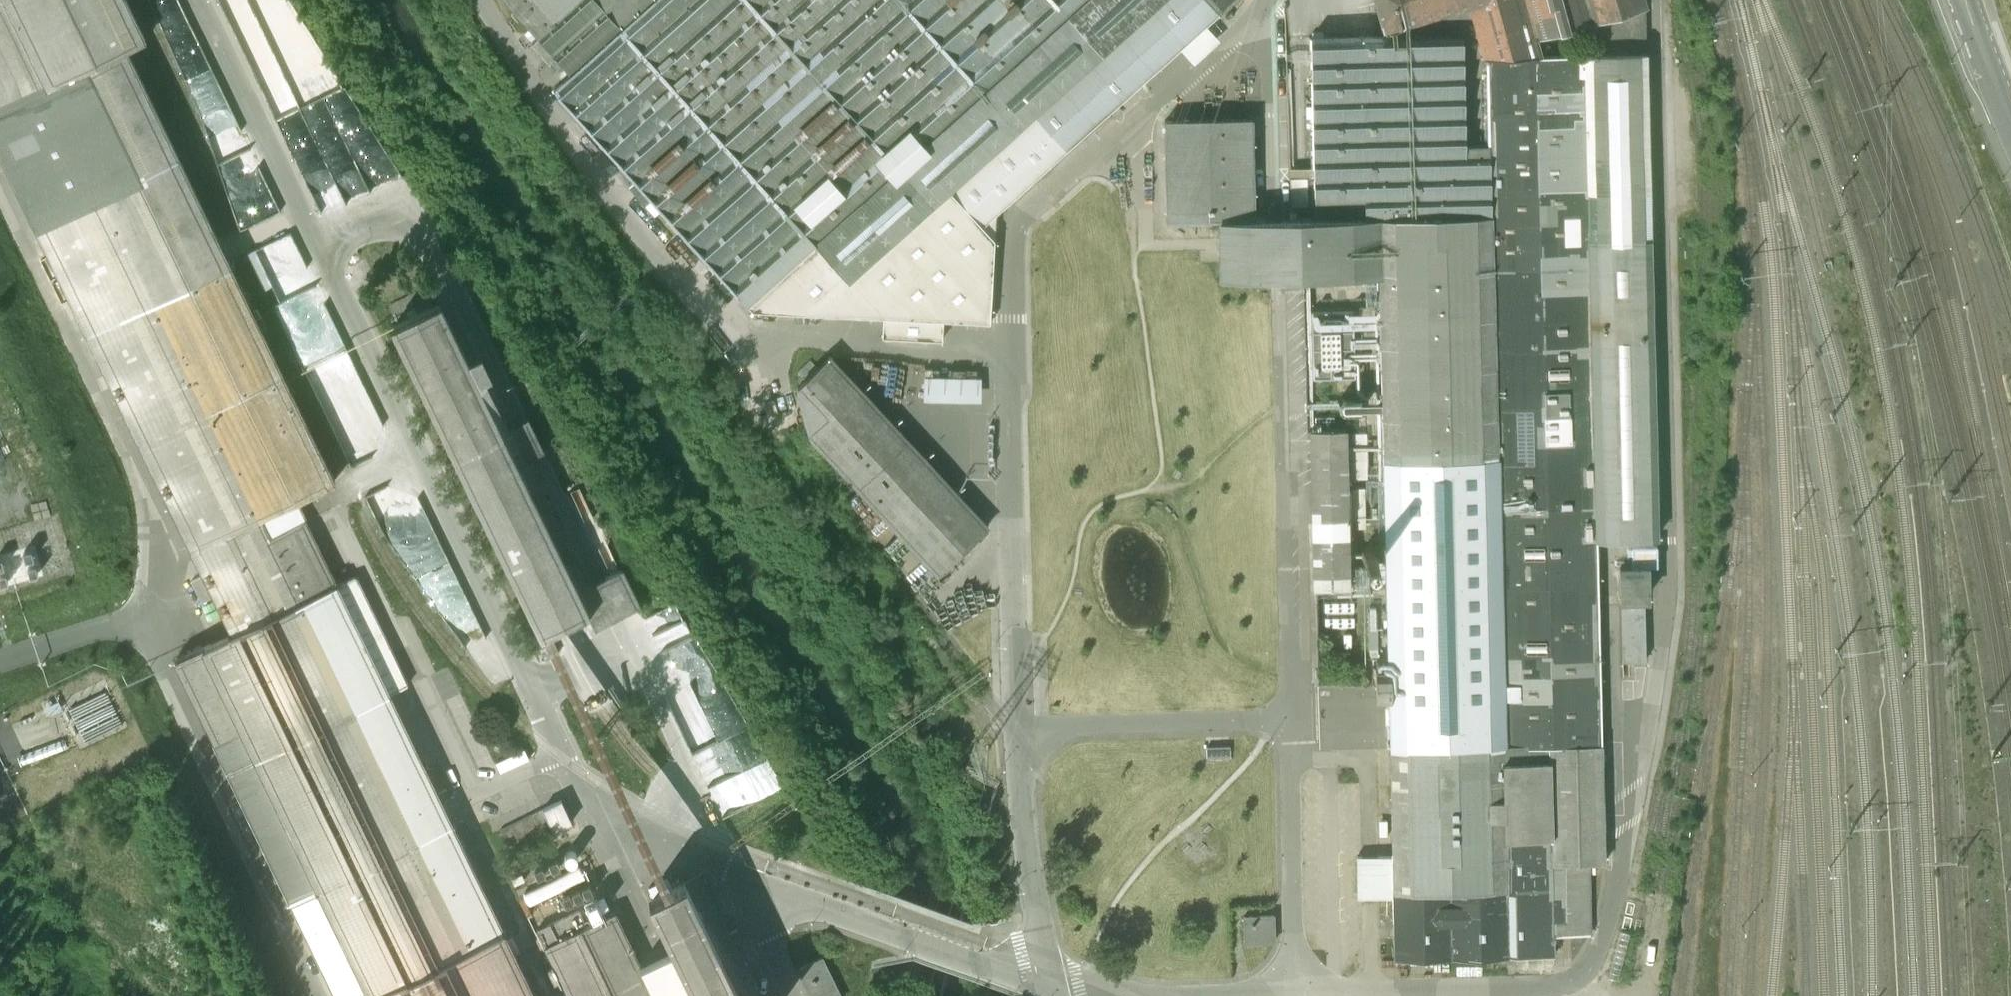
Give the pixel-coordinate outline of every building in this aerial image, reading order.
[(14,0),(0,0),(0,155),(233,635),(337,585),(306,520),(271,537),(261,515),(14,0)] [(261,515),(336,481),(127,48),(135,44),(146,39),(128,0),(14,0),(261,515)] [(537,36),(552,22),(532,0),(502,0),(531,32),(525,37),(530,42),(537,36)] [(552,22),(577,0),(532,0),(552,22)] [(622,29),(596,0),(577,0),(552,22),(537,36),(570,75),(554,89),(634,178),(629,183),(645,201),(650,196),(752,309),(882,315),(883,335),(941,339),(943,319),(989,321),(995,239),(982,225),(1217,13),(1206,0),(654,0),(622,29)] [(622,29),(654,0),(596,0),(622,29)] [(1381,26),(1468,1),(1471,0),(1373,0),(1381,26)] [(1641,5),(1640,0),(1471,0),(1468,1),(1485,55),(1536,54),(1531,37),(1588,20),(1583,53),(1645,50),(1641,5)] [(279,32),(284,20),(289,22),(294,10),(280,4),(269,27),(279,32)] [(344,198),(388,180),(323,24),(271,45),(269,41),(249,49),(311,197),(339,185),(344,198)] [(173,42),(241,224),(278,210),(253,142),(245,145),(202,31),(173,42)] [(1387,563),(1371,563),(1371,586),(1386,585),(1388,667),(1373,667),(1374,695),(1389,695),(1390,742),(1353,743),(1355,853),(1393,852),(1393,884),(1505,881),(1503,831),(1489,214),(1465,214),(1461,56),(1447,35),(1311,38),(1317,219),(1378,217),(1379,273),(1387,563)] [(1583,53),(1595,536),(1636,535),(1652,534),(1656,535),(1645,50),(1583,53)] [(1536,54),(1485,55),(1488,192),(1583,189),(1583,53),(1536,54)] [(1255,220),(1252,118),(1166,121),(1169,222),(1217,221),(1255,220)] [(1489,214),(1503,831),(1549,830),(1550,856),(1586,855),(1602,855),(1595,536),(1583,189),(1488,192),(1489,214)] [(1378,217),(1317,219),(1285,220),(1286,275),(1379,273),(1378,217)] [(1255,220),(1217,221),(1217,262),(1217,279),(1267,276),(1265,220),(1255,220)] [(1286,275),(1285,220),(1265,220),(1267,276),(1270,276),(1286,275)] [(1347,288),(1306,289),(1309,405),(1312,523),(1352,522),(1351,487),(1347,288)] [(276,301),(302,361),(333,348),(343,344),(329,311),(314,317),(303,289),(276,301)] [(567,563),(573,559),(564,539),(566,538),(529,459),(518,464),(501,430),(512,425),(495,388),(484,393),(441,304),(393,327),(540,635),(588,613),(590,612),(567,563)] [(797,386),(809,436),(935,572),(986,524),(829,356),(817,368),(809,360),(797,371),(805,380),(797,386)] [(981,399),(981,373),(924,373),(924,398),(981,399)] [(528,418),(512,425),(501,430),(518,464),(529,459),(544,452),(528,418)] [(390,479),(366,492),(405,559),(430,544),(424,535),(423,536),(390,479)] [(1352,522),(1312,523),(1313,590),(1328,589),(1328,594),(1350,593),(1348,527),(1363,527),(1363,487),(1351,487),(1352,522)] [(1652,534),(1636,535),(1637,552),(1653,552),(1652,534)] [(573,559),(567,563),(590,612),(588,613),(595,627),(641,606),(623,569),(589,585),(576,558),(573,559)] [(1619,565),(1620,597),(1643,596),(1645,596),(1645,564),(1619,565)] [(337,585),(233,635),(173,663),(334,995),(357,995),(501,927),(478,880),(482,878),(478,869),(475,871),(469,859),(472,857),(467,848),(464,849),(459,839),(462,837),(455,821),(445,800),(443,801),(425,763),(389,693),(408,684),(356,575),(337,585)] [(1643,596),(1620,597),(1622,659),(1645,658),(1643,596)] [(637,616),(650,651),(692,634),(679,600),(637,616)] [(753,675),(746,678),(750,687),(758,684),(753,675)] [(572,821),(560,796),(499,827),(511,852),(572,821)] [(1378,884),(1378,885),(1378,903),(1393,902),(1394,951),(1486,949),(1486,963),(1508,962),(1508,948),(1552,948),(1552,927),(1587,927),(1586,855),(1550,856),(1549,830),(1503,831),(1505,881),(1393,884),(1378,884)] [(1393,852),(1355,853),(1356,862),(1352,863),(1352,878),(1356,878),(1356,886),(1378,885),(1378,884),(1393,884),(1393,852)] [(578,865),(524,891),(530,904),(584,877),(578,865)] [(698,873),(650,896),(698,995),(758,995),(698,873)] [(595,900),(586,905),(591,916),(601,911),(595,900)] [(535,928),(567,995),(654,995),(614,911),(589,923),(582,907),(535,928)] [(1273,910),(1243,911),(1243,936),(1273,936),(1273,910)] [(357,995),(535,995),(501,927),(357,995)] [(1466,952),(1455,953),(1455,960),(1466,960),(1466,952)] [(796,968),(810,995),(841,995),(821,956),(796,968)]
